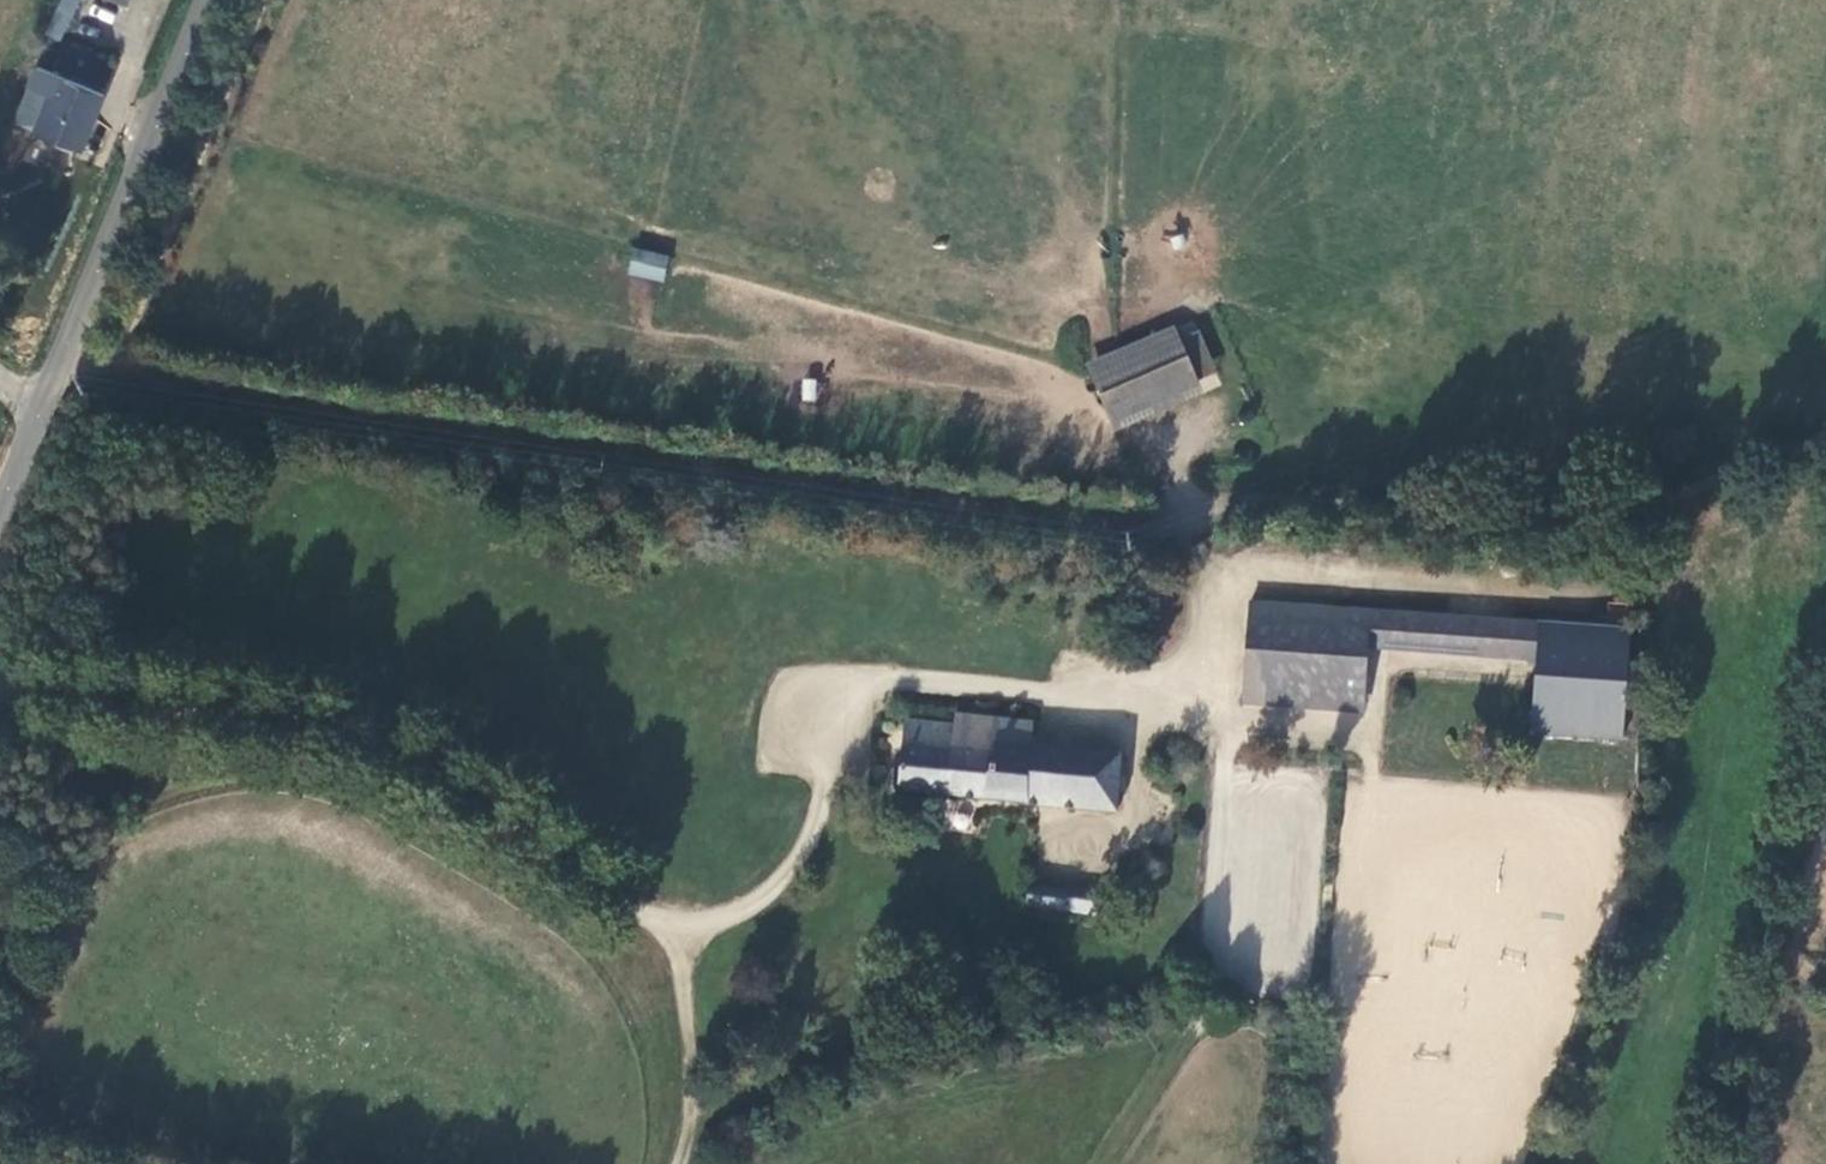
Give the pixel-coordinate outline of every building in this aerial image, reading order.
[(49,29),(61,35),(80,0),(64,0),(49,29)] [(100,96),(32,69),(10,124),(30,132),(29,134),(77,153),(100,96)] [(665,280),(669,253),(632,247),(627,274),(665,280)] [(1174,409),(1208,392),(1190,349),(1171,356),(1179,378),(1164,385),(1174,409)] [(1171,356),(1104,384),(1123,431),(1174,409),(1164,385),(1179,378),(1171,356)] [(1365,650),(1533,663),(1527,736),(1621,743),(1628,629),(1537,622),(1247,601),(1239,707),(1361,715),(1365,650)] [(1114,814),(1120,755),(1031,746),(1034,721),(953,712),(952,725),(904,720),(896,791),(1114,814)] [(1024,906),(1093,914),(1096,889),(1065,886),(1065,890),(1027,885),(1024,906)]
